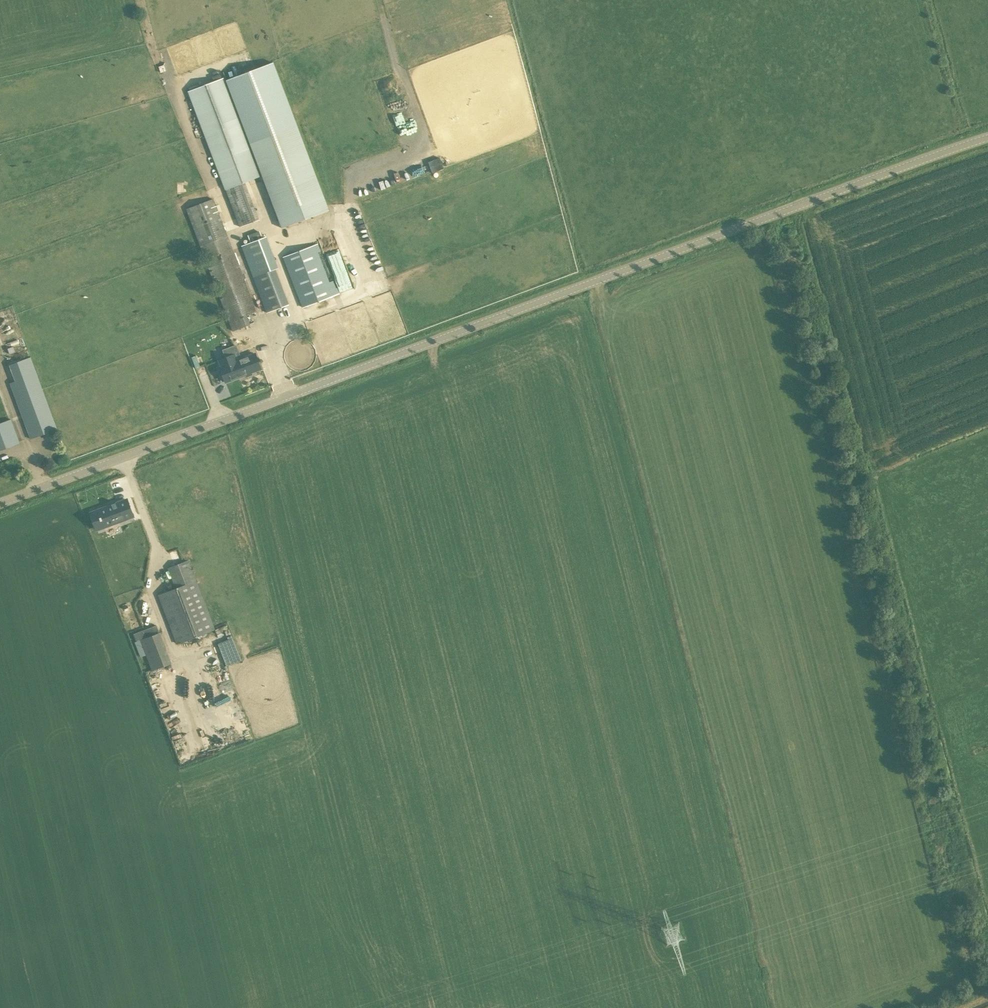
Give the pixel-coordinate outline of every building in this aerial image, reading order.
[(272,56),(225,73),(276,213),(282,228),(329,210),(272,56)] [(226,189),(240,227),(259,219),(245,182),(261,176),(224,77),(188,91),(225,190),(226,189)] [(402,144),(420,138),(411,109),(393,115),(402,144)] [(439,157),(428,161),(432,172),(434,171),(435,171),(443,168),(439,157)] [(250,324),(247,316),(257,312),(228,235),(213,198),(186,209),(201,246),(200,246),(233,331),(250,324)] [(266,236),(241,246),(267,313),(288,304),(275,269),(278,267),(266,236)] [(315,245),(282,257),(302,308),(335,295),(315,245)] [(261,369),(255,354),(233,362),(231,356),(219,360),(221,367),(219,367),(225,382),(239,377),(261,369)] [(15,381),(10,383),(31,439),(58,429),(30,357),(9,365),(15,381)] [(20,443),(15,428),(0,433),(0,450),(20,443)] [(127,499),(98,510),(104,527),(133,516),(127,499)] [(175,588),(158,595),(177,644),(215,629),(189,560),(168,568),(175,588)] [(160,632),(140,640),(152,670),(171,663),(160,632)] [(233,637),(217,643),(226,666),(242,660),(233,637)]
